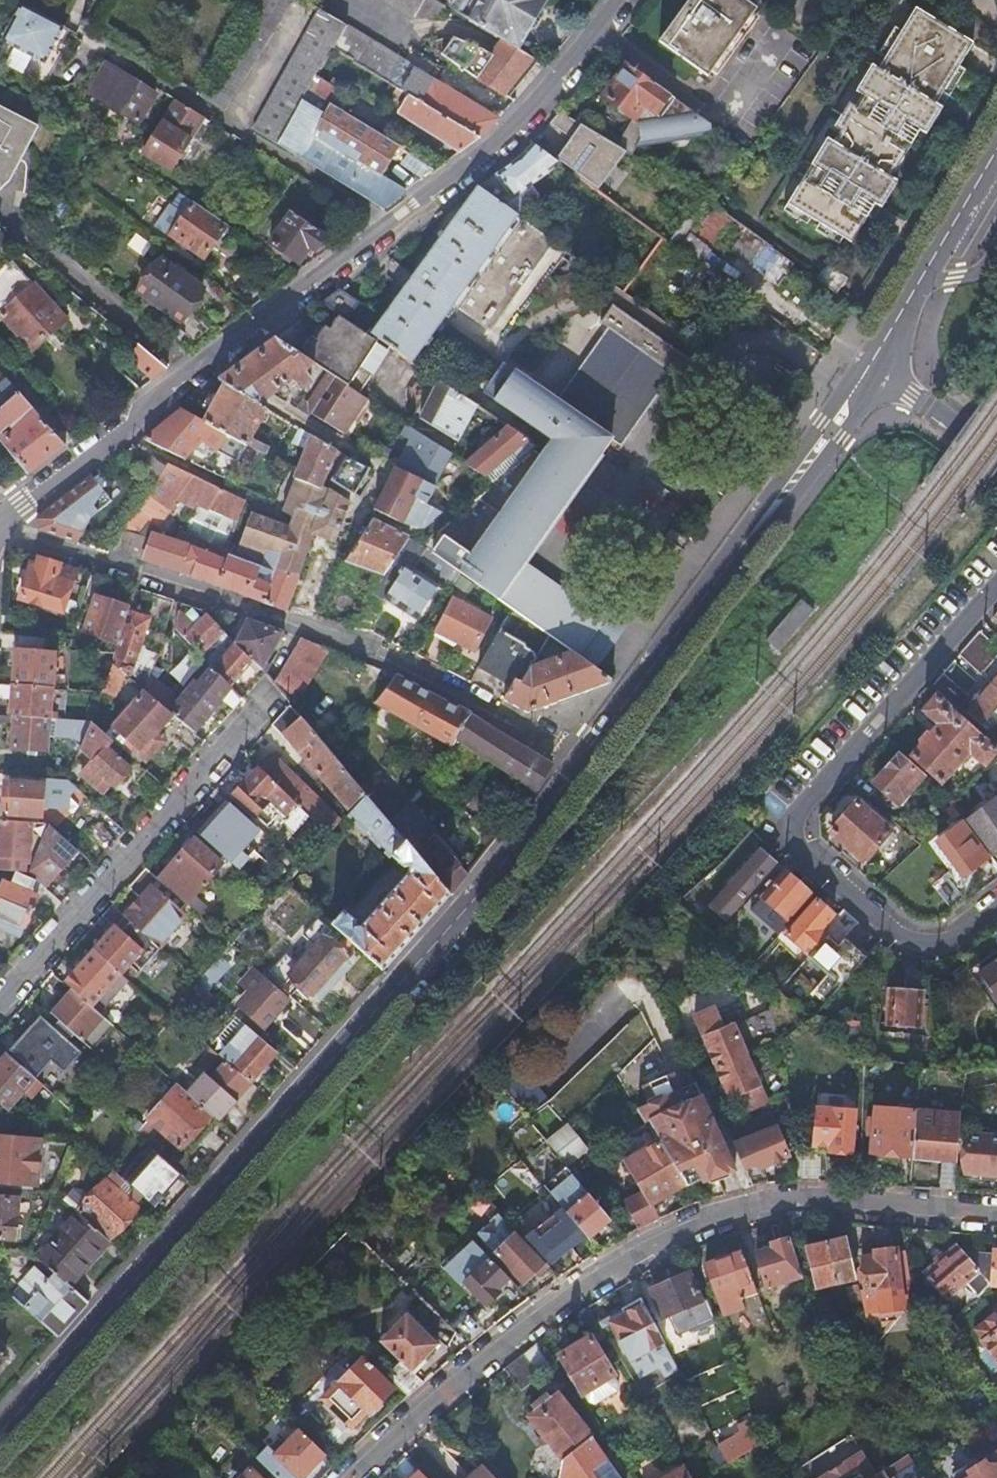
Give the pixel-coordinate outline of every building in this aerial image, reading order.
[(199,96),(222,111),(297,0),(264,0),(258,9),(250,19),(199,96)] [(264,0),(244,0),(258,9),(264,0)] [(408,17),(440,18),(446,10),(442,7),(435,3),(430,0),(381,0),(408,17)] [(435,3),(442,7),(446,10),(499,41),(508,47),(516,51),(527,33),(535,31),(541,20),(538,14),(547,0),(437,0),(435,3)] [(742,0),(688,0),(659,38),(708,76),(758,12),(742,0)] [(294,26),(311,36),(324,11),(309,1),(294,26)] [(62,30),(23,9),(0,52),(0,59),(36,79),(62,30)] [(483,136),(499,117),(492,113),(489,119),(438,88),(452,65),(501,95),(530,60),(516,51),(508,47),(499,41),(488,60),(454,46),(444,60),(427,50),(416,67),(324,11),(311,36),(254,130),(278,145),(310,93),(335,51),(403,92),(480,138),(483,136)] [(808,222),(818,228),(814,233),(837,247),(840,242),(850,248),(867,220),(872,223),(897,184),(891,181),(919,135),(925,138),(941,113),(948,117),(955,105),(949,100),(964,75),(958,72),(974,46),(917,11),(901,36),(894,32),(880,57),(886,61),(879,74),(872,69),(857,94),(863,98),(856,110),(850,106),(834,130),(841,134),(834,145),(828,141),(782,214),(805,228),(808,222)] [(158,95),(103,63),(87,91),(140,124),(158,95)] [(673,100),(626,65),(603,96),(634,119),(643,107),(660,118),(673,100)] [(462,151),(480,138),(403,92),(399,98),(413,106),(406,117),(418,123),(419,121),(447,139),(446,141),(462,151)] [(427,176),(439,168),(408,149),(400,145),(310,93),(278,145),(382,209),(407,192),(382,176),(392,159),(410,169),(412,167),(427,176)] [(195,140),(207,120),(179,103),(166,122),(147,154),(175,172),(195,140)] [(5,177),(32,125),(0,108),(0,182),(5,177)] [(579,125),(559,113),(549,125),(571,140),(564,150),(568,153),(560,163),(556,160),(555,163),(596,192),(625,154),(579,125)] [(660,122),(646,122),(647,142),(719,139),(718,118),(660,120),(660,122)] [(400,145),(408,149),(411,143),(404,138),(400,145)] [(481,188),(484,190),(511,210),(548,158),(531,146),(521,158),(491,180),(481,188)] [(568,153),(564,150),(556,160),(560,163),(568,153)] [(388,349),(416,367),(455,311),(462,315),(526,221),(511,210),(484,190),(481,188),(474,193),(418,274),(389,254),(372,266),(407,291),(374,340),(388,349)] [(203,258),(227,226),(209,214),(193,202),(184,214),(171,204),(155,227),(168,237),(170,234),(203,258)] [(710,205),(677,249),(699,265),(709,251),(704,248),(722,222),(728,227),(733,221),(710,205)] [(322,254),(338,242),(289,209),(267,241),(295,260),(303,250),(307,243),(312,246),(322,254)] [(888,215),(880,211),(872,223),(880,227),(888,215)] [(694,224),(685,218),(668,242),(677,248),(694,224)] [(776,285),(792,263),(743,229),(727,251),(776,285)] [(307,253),(312,246),(307,243),(303,250),(307,253)] [(191,351),(216,332),(186,309),(199,291),(159,261),(136,291),(176,321),(167,333),(191,351)] [(817,280),(837,294),(849,276),(828,262),(817,280)] [(575,295),(584,291),(577,272),(529,290),(540,320),(579,306),(575,295)] [(0,313),(0,317),(30,351),(64,322),(32,285),(0,313)] [(339,291),(319,304),(338,316),(350,324),(362,306),(339,291)] [(573,652),(595,668),(640,608),(620,595),(603,617),(524,559),(613,439),(623,446),(676,374),(685,381),(698,363),(617,304),(604,323),(612,328),(560,399),(519,368),(497,398),(554,440),(544,453),(535,446),(419,547),(494,597),(510,608),(542,630),(573,652)] [(342,383),(358,394),(388,349),(374,340),(350,324),(338,316),(329,329),(325,325),(316,339),(311,336),(299,354),(312,363),(328,373),(335,378),(342,383)] [(166,370),(179,360),(141,331),(132,343),(166,370)] [(275,338),(218,382),(224,385),(256,405),(268,396),(288,381),(295,390),(307,383),(299,372),(312,363),(299,354),(275,338)] [(150,381),(166,370),(132,343),(121,357),(150,381)] [(335,378),(328,373),(304,404),(298,400),(292,409),(307,417),(335,378)] [(64,447),(5,379),(0,383),(0,445),(25,475),(64,447)] [(358,394),(342,383),(318,418),(341,433),(361,405),(368,409),(372,403),(358,394)] [(455,392),(442,384),(420,417),(458,441),(480,408),(455,392)] [(203,423),(238,442),(255,451),(259,443),(249,437),(264,409),(256,405),(224,385),(203,423)] [(180,411),(141,440),(182,461),(193,440),(229,457),(238,442),(203,423),(180,411)] [(288,444),(297,429),(277,417),(268,432),(288,444)] [(483,475),(527,439),(510,428),(466,464),(483,475)] [(413,431),(396,465),(374,511),(409,528),(415,529),(420,529),(426,528),(442,512),(427,504),(453,455),(413,431)] [(296,470),(292,481),(316,489),(318,485),(321,478),(329,483),(344,455),(308,435),(296,470)] [(131,448),(116,457),(138,469),(144,473),(152,458),(131,448)] [(368,468),(344,455),(329,483),(353,496),(368,468)] [(130,485),(145,494),(163,465),(152,458),(144,473),(138,469),(130,485)] [(230,541),(226,539),(243,502),(163,465),(145,494),(110,549),(138,557),(178,572),(178,574),(279,607),(285,609),(297,577),(268,567),(266,572),(226,554),(230,541)] [(76,543),(78,538),(83,515),(107,496),(90,476),(87,478),(35,520),(39,531),(76,543)] [(357,518),(345,513),(351,503),(329,490),(318,485),(316,489),(292,481),(282,511),(291,515),(286,526),(250,512),(236,544),(230,541),(226,554),(266,572),(268,567),(297,577),(312,534),(346,546),(357,518)] [(407,538),(369,520),(345,560),(380,582),(407,538)] [(419,547),(407,538),(380,582),(373,593),(383,600),(404,566),(419,547)] [(74,570),(38,558),(36,565),(29,563),(26,571),(33,573),(30,582),(24,579),(16,602),(51,612),(64,616),(71,593),(67,592),(74,570)] [(404,566),(383,600),(416,620),(437,588),(404,566)] [(33,573),(26,571),(24,579),(30,582),(33,573)] [(175,601),(158,596),(151,618),(167,623),(175,601)] [(94,598),(83,633),(115,643),(125,608),(94,598)] [(451,599),(434,630),(472,650),(489,619),(451,599)] [(197,608),(183,603),(173,628),(206,662),(230,639),(202,609),(197,608)] [(800,605),(766,647),(778,657),(813,615),(800,605)] [(542,630),(510,608),(476,667),(510,686),(513,679),(542,630)] [(115,657),(110,674),(121,679),(141,694),(147,677),(150,671),(135,666),(151,618),(128,612),(115,657)] [(236,645),(254,663),(261,671),(282,632),(248,619),(235,643),(236,645)] [(960,655),(982,675),(996,658),(996,649),(979,633),(960,655)] [(13,686),(50,689),(53,659),(42,657),(43,640),(17,638),(13,686)] [(329,649),(300,639),(274,687),(290,706),(294,710),(329,649)] [(212,669),(230,687),(254,663),(236,645),(212,669)] [(513,679),(510,686),(502,700),(528,713),(566,698),(609,682),(612,679),(595,668),(573,652),(531,667),(521,684),(513,679)] [(147,677),(141,694),(142,695),(180,724),(194,735),(210,717),(220,725),(243,700),(230,687),(212,669),(210,666),(196,684),(193,682),(178,701),(147,677)] [(945,672),(932,687),(958,710),(970,695),(945,672)] [(470,713),(393,673),(377,703),(452,745),(470,713)] [(110,674),(101,694),(98,700),(109,705),(121,679),(110,674)] [(11,717),(15,717),(48,720),(50,689),(13,686),(0,685),(0,699),(13,701),(11,717)] [(991,734),(996,727),(996,688),(994,685),(969,713),(991,734)] [(169,735),(194,756),(204,743),(194,735),(180,724),(142,695),(133,707),(111,731),(145,762),(160,745),(169,735)] [(918,748),(911,756),(941,782),(968,752),(983,765),(994,752),(971,730),(968,734),(957,723),(960,720),(935,698),(922,713),(937,726),(929,735),(927,733),(916,745),(918,748)] [(294,710),(290,706),(272,727),(284,738),(289,732),(353,806),(364,793),(294,710)] [(554,764),(470,713),(452,745),(470,753),(494,765),(537,790),(554,764)] [(67,722),(48,720),(15,717),(12,752),(45,754),(46,740),(71,742),(79,745),(88,723),(67,722)] [(111,787),(125,770),(111,756),(120,747),(90,721),(88,723),(79,745),(76,752),(86,761),(84,764),(89,770),(80,780),(101,799),(111,787)] [(989,737),(996,744),(996,727),(991,734),(989,737)] [(246,755),(232,770),(246,783),(244,787),(242,786),(231,798),(254,817),(266,804),(283,818),(298,801),(262,769),(246,755)] [(298,801),(331,831),(344,815),(274,755),(262,769),(298,801)] [(897,755),(872,783),(897,805),(921,777),(897,755)] [(4,780),(1,813),(39,816),(40,808),(56,809),(65,784),(63,782),(41,779),(40,784),(4,780)] [(327,920),(331,924),(333,925),(350,941),(382,969),(395,954),(450,893),(415,852),(389,821),(364,793),(353,806),(351,808),(402,869),(408,868),(406,876),(361,927),(353,927),(353,921),(339,908),(327,920)] [(968,818),(993,851),(996,848),(996,806),(992,799),(968,818)] [(406,800),(389,821),(415,852),(436,835),(406,800)] [(857,804),(831,834),(863,863),(889,833),(857,804)] [(196,812),(185,824),(198,836),(205,842),(210,836),(234,857),(254,834),(223,807),(208,822),(196,812)] [(16,872),(19,841),(27,841),(28,822),(2,819),(0,839),(0,871),(16,872)] [(46,824),(24,872),(35,882),(44,889),(77,852),(66,842),(46,824)] [(959,824),(935,843),(961,875),(964,872),(966,875),(975,868),(973,865),(985,856),(959,824)] [(176,845),(184,852),(194,840),(187,833),(176,845)] [(415,852),(450,893),(464,877),(455,869),(461,863),(436,835),(415,852)] [(161,883),(184,903),(188,906),(227,862),(205,842),(198,836),(194,840),(184,852),(158,880),(161,883)] [(704,905),(725,924),(744,902),(739,896),(770,860),(757,849),(745,863),(739,858),(726,873),(731,878),(723,887),(721,886),(704,905)] [(763,924),(777,936),(812,897),(783,871),(760,897),(776,911),(763,924)] [(16,872),(8,886),(2,883),(0,887),(0,926),(17,936),(24,923),(27,916),(36,901),(52,915),(61,904),(44,889),(35,882),(24,872),(16,872)] [(930,884),(954,910),(969,899),(944,872),(930,884)] [(152,889),(126,918),(133,926),(160,949),(187,918),(177,911),(184,903),(161,883),(154,891),(152,889)] [(799,949),(808,957),(826,936),(835,944),(842,936),(856,920),(842,907),(835,916),(815,898),(785,932),(801,947),(799,949)] [(287,994),(297,983),(311,996),(318,1002),(352,964),(339,952),(350,941),(333,925),(329,930),(316,920),(300,937),(314,948),(302,961),(293,953),(289,958),(284,954),(269,971),(283,983),(279,987),(287,994)] [(249,925),(231,944),(241,953),(259,933),(249,925)] [(97,952),(123,976),(133,964),(146,975),(164,953),(160,949),(133,926),(125,936),(116,929),(97,952)] [(960,957),(963,961),(953,967),(949,974),(956,984),(963,982),(974,975),(995,1007),(996,1006),(996,929),(960,957)] [(826,936),(808,957),(841,985),(865,957),(842,936),(835,944),(826,936)] [(231,944),(198,983),(211,995),(245,957),(241,953),(231,944)] [(97,952),(68,983),(76,991),(95,1008),(123,976),(97,952)] [(924,960),(917,959),(916,972),(903,971),(902,992),(887,991),(886,1024),(921,1026),(924,960)] [(263,981),(238,1007),(263,1028),(286,1002),(263,981)] [(211,995),(198,983),(192,989),(209,1004),(215,998),(211,995)] [(84,1040),(105,1017),(95,1008),(76,991),(55,1014),(84,1040)] [(744,1055),(781,1039),(768,1010),(723,1030),(714,1009),(693,1018),(715,1068),(744,1055)] [(15,1035),(22,1041),(13,1051),(42,1076),(58,1057),(63,1061),(68,1056),(79,1065),(84,1059),(37,1017),(27,1029),(23,1026),(15,1035)] [(222,1061),(248,1084),(275,1052),(242,1022),(215,1054),(222,1061)] [(43,1086),(9,1055),(0,1064),(0,1101),(9,1109),(24,1092),(31,1099),(43,1086)] [(744,1055),(715,1068),(728,1098),(734,1095),(743,1116),(766,1106),(757,1085),(744,1055)] [(248,1084),(222,1061),(205,1079),(198,1073),(182,1092),(215,1122),(248,1084)] [(723,1174),(725,1173),(732,1171),(693,1081),(676,1088),(668,1072),(639,1084),(647,1101),(633,1107),(643,1124),(647,1121),(659,1140),(685,1185),(687,1187),(697,1183),(698,1186),(704,1183),(705,1185),(707,1186),(724,1179),(724,1177),(723,1174)] [(175,1086),(131,1134),(154,1154),(165,1142),(183,1157),(215,1122),(175,1086)] [(811,1142),(820,1143),(819,1151),(850,1153),(854,1109),(814,1106),(811,1142)] [(915,1122),(916,1110),(877,1107),(873,1152),(912,1156),(915,1122)] [(915,1122),(912,1156),(957,1160),(960,1126),(915,1122)] [(566,1124),(546,1142),(564,1164),(585,1147),(566,1124)] [(738,1159),(750,1186),(764,1183),(758,1168),(786,1155),(772,1125),(744,1137),(731,1143),(738,1159)] [(653,1204),(685,1185),(659,1140),(654,1143),(646,1130),(621,1144),(629,1158),(625,1161),(642,1190),(650,1205),(653,1204)] [(965,1172),(996,1174),(996,1140),(968,1137),(965,1172)] [(34,1182),(37,1141),(0,1138),(0,1179),(34,1182)] [(451,1139),(443,1147),(455,1160),(463,1152),(451,1139)] [(145,1157),(131,1173),(152,1192),(166,1175),(145,1157)] [(549,1192),(564,1211),(587,1238),(610,1219),(588,1192),(565,1165),(550,1177),(557,1186),(549,1192)] [(103,1182),(78,1211),(110,1239),(135,1211),(103,1182)] [(623,1201),(639,1229),(641,1227),(661,1218),(653,1204),(650,1205),(642,1190),(623,1201)] [(2,1246),(3,1235),(14,1236),(17,1197),(0,1196),(0,1246),(2,1246)] [(557,1208),(530,1231),(554,1259),(581,1237),(557,1208)] [(39,1258),(58,1275),(71,1287),(108,1245),(76,1216),(39,1258)] [(516,1233),(495,1252),(522,1282),(543,1263),(516,1233)] [(788,1239),(766,1245),(759,1247),(762,1253),(754,1255),(765,1291),(801,1281),(788,1239)] [(814,1289),(854,1280),(845,1240),(805,1249),(814,1289)] [(963,1286),(977,1298),(988,1286),(990,1254),(959,1252),(956,1247),(915,1266),(932,1300),(963,1286)] [(859,1253),(860,1260),(866,1307),(901,1302),(894,1248),(859,1253)] [(990,1250),(990,1254),(988,1286),(996,1286),(996,1250),(990,1250)] [(755,1294),(741,1253),(703,1266),(721,1314),(741,1307),(738,1299),(755,1294)] [(675,1255),(660,1263),(671,1282),(651,1292),(666,1319),(673,1316),(677,1324),(688,1319),(691,1326),(710,1317),(688,1272),(685,1274),(675,1255)] [(507,1277),(490,1260),(476,1272),(474,1270),(461,1282),(484,1307),(495,1298),(490,1293),(507,1277)] [(27,1309),(58,1336),(88,1302),(71,1287),(58,1275),(48,1286),(35,1274),(22,1288),(35,1300),(27,1309)] [(662,1341),(640,1298),(606,1315),(629,1356),(636,1359),(645,1354),(645,1349),(662,1341)] [(971,1332),(996,1367),(996,1312),(971,1332)] [(399,1361),(385,1375),(407,1398),(423,1384),(414,1375),(409,1370),(424,1356),(436,1344),(406,1314),(378,1341),(399,1361)] [(587,1335),(556,1353),(580,1393),(610,1375),(587,1335)] [(535,1345),(520,1355),(536,1376),(550,1366),(535,1345)] [(428,1361),(424,1356),(409,1370),(414,1375),(428,1361)] [(359,1360),(320,1398),(348,1425),(363,1411),(366,1414),(389,1390),(359,1360)] [(526,1415),(558,1461),(555,1477),(612,1477),(585,1440),(588,1439),(556,1394),(546,1401),(542,1394),(527,1404),(532,1411),(526,1415)] [(298,1430),(296,1434),(292,1431),(284,1440),(287,1443),(275,1455),(267,1447),(255,1459),(274,1477),(293,1477),(295,1476),(297,1477),(300,1477),(323,1455),(298,1430)] [(738,1434),(716,1448),(725,1466),(749,1451),(738,1434)] [(725,1466),(716,1448),(704,1455),(715,1473),(725,1466)] [(908,1455),(876,1475),(861,1451),(818,1477),(923,1477),(908,1455)] [(955,1477),(996,1477),(996,1451),(955,1477)] [(415,1467),(403,1454),(393,1463),(392,1464),(405,1477),(415,1467)] [(254,1458),(235,1477),(274,1477),(254,1458)] [(477,1464),(463,1477),(464,1477),(471,1477),(481,1469),(477,1464)] [(664,1477),(688,1477),(682,1467),(664,1477)] [(481,1469),(471,1477),(489,1477),(481,1469)]
